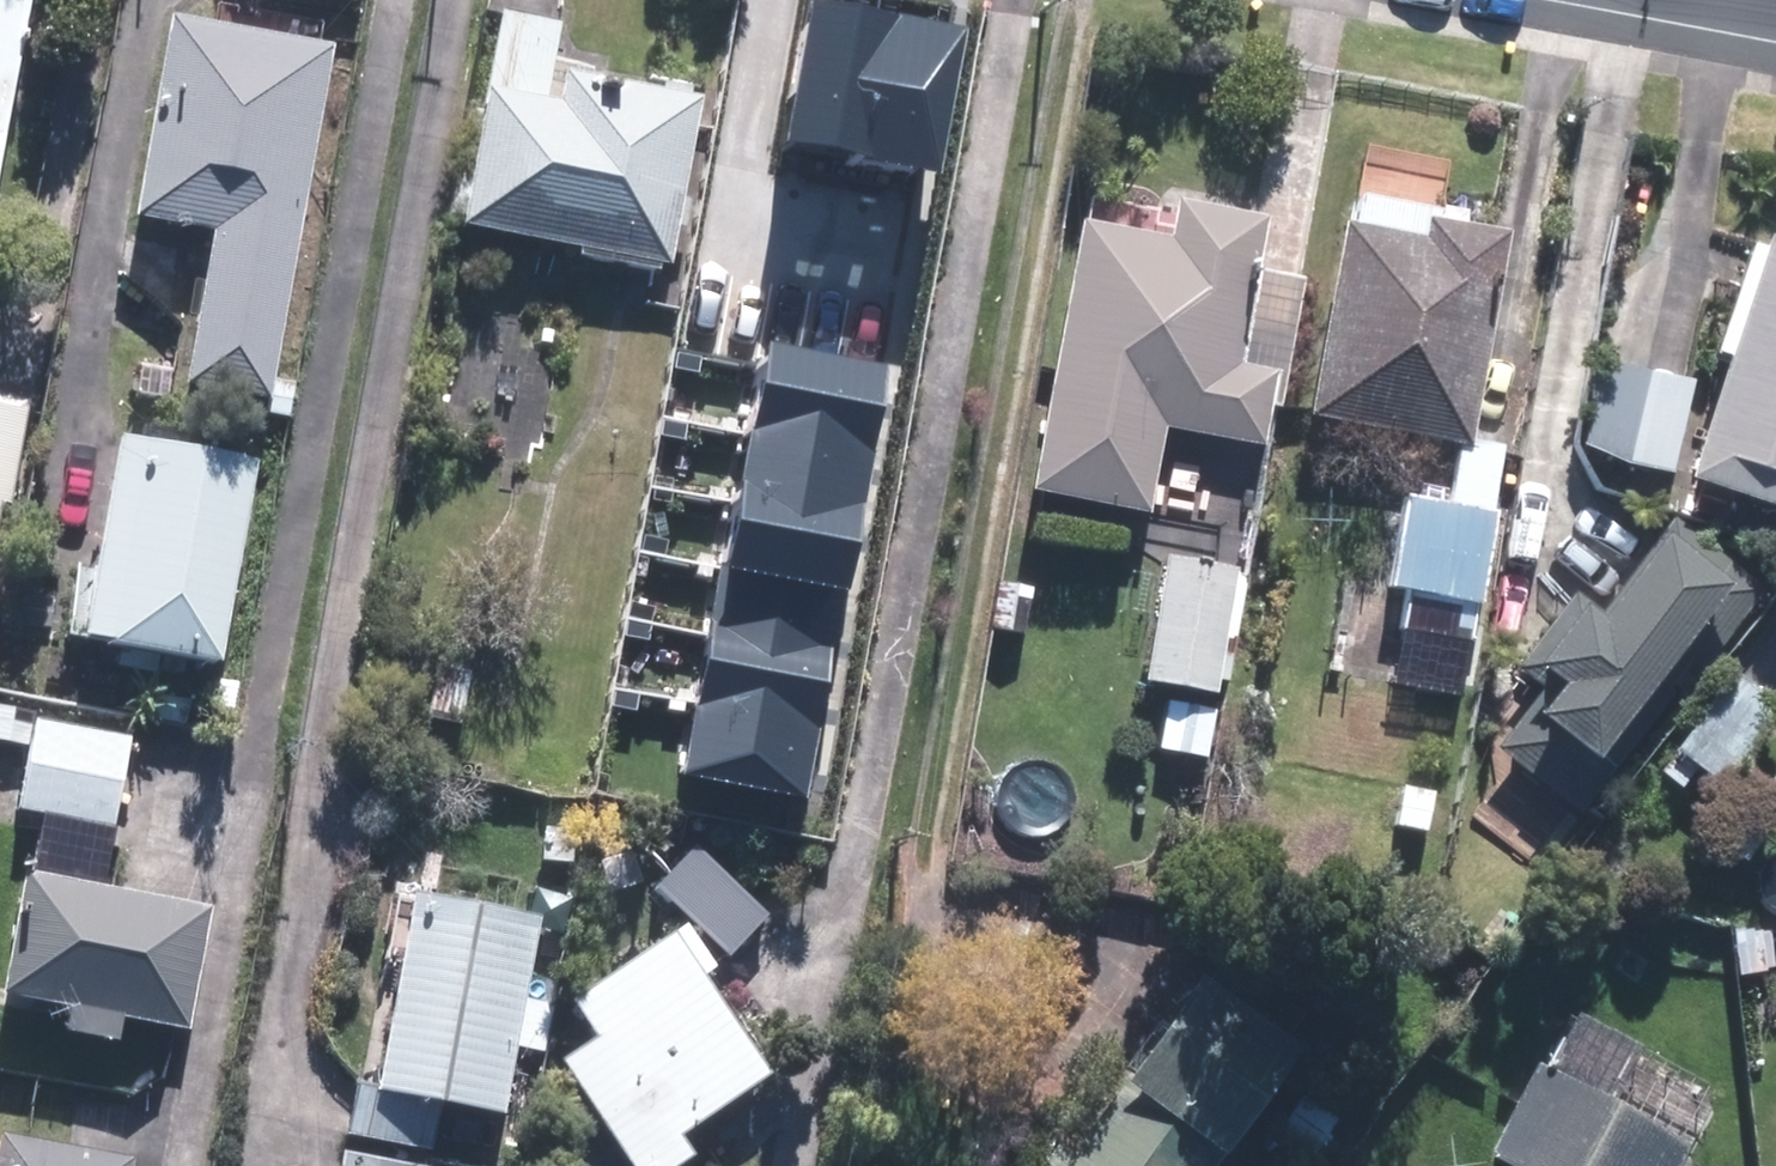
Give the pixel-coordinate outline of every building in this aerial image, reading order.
[(38,0),(0,0),(0,200),(38,0)] [(791,12),(768,151),(924,176),(947,38),(791,12)] [(476,232),(675,270),(708,104),(579,79),(573,109),(552,105),(567,28),(505,16),(486,108),(499,110),(497,119),(480,116),(460,217),(477,221),(476,232)] [(200,392),(279,405),(342,52),(183,23),(147,224),(228,238),(200,392)] [(1046,498),(1158,518),(1173,431),(1270,449),(1277,410),(1289,412),(1311,285),(1260,275),(1269,226),(1188,210),(1182,245),(1151,241),(1157,211),(1098,201),(1046,498)] [(1408,690),(1456,700),(1459,681),(1468,683),(1480,608),(1486,609),(1513,455),(1477,449),(1514,241),(1475,235),(1479,217),(1452,213),(1451,218),(1369,204),(1364,234),(1356,233),(1324,423),(1472,449),(1461,512),(1418,505),(1402,595),(1418,597),(1404,680),(1409,680),(1408,690)] [(1775,513),(1775,255),(1767,252),(1731,359),(1743,363),(1702,488),(1775,513)] [(674,772),(797,793),(871,368),(748,347),(674,772)] [(1637,505),(1670,513),(1701,386),(1659,375),(1635,469),(1646,472),(1637,505)] [(8,509),(16,511),(34,408),(0,401),(0,555),(8,509)] [(99,648),(235,672),(269,472),(135,449),(99,648)] [(1505,754),(1589,821),(1771,592),(1684,522),(1610,616),(1587,598),(1525,675),(1551,696),(1505,754)] [(1234,556),(1252,560),(1258,530),(1240,526),(1234,556)] [(1157,746),(1198,754),(1209,698),(1221,700),(1245,576),(1180,564),(1156,688),(1167,690),(1157,746)] [(436,716),(467,724),(478,673),(447,667),(436,716)] [(1689,793),(1705,770),(1733,792),(1775,732),(1775,702),(1742,677),(1668,776),(1689,793)] [(160,722),(191,728),(196,700),(165,694),(160,722)] [(36,748),(41,713),(1,709),(0,714),(0,745),(36,748)] [(72,1038),(129,1047),(133,1023),(199,1035),(221,909),(114,891),(140,745),(42,727),(27,815),(53,821),(43,880),(35,878),(13,1003),(77,1015),(72,1038)] [(1398,827),(1435,833),(1442,796),(1405,790),(1398,827)] [(662,888),(736,961),(777,919),(702,848),(662,888)] [(359,1140),(414,1150),(422,1106),(516,1121),(549,920),(426,898),(394,1091),(368,1087),(359,1140)] [(1773,934),(1775,918),(1775,904),(1747,900),(1742,930),(1773,934)] [(1746,976),(1775,974),(1775,936),(1743,938),(1746,976)] [(636,1165),(702,1165),(706,1164),(690,1140),(781,1082),(687,938),(580,1009),(605,1047),(572,1069),(636,1165)] [(1313,1054),(1292,1039),(1310,1015),(1232,960),(1161,1063),(1153,1060),(1081,1161),(1071,1156),(1064,1165),(1235,1165),(1313,1054)] [(1697,1152),(1551,1072),(1502,1160),(1513,1165),(1690,1165),(1697,1152)] [(1285,1135),(1320,1158),(1345,1125),(1310,1100),(1285,1135)] [(139,1165),(10,1143),(7,1165),(139,1165)] [(410,1164),(354,1156),(353,1165),(409,1165),(410,1164)]
